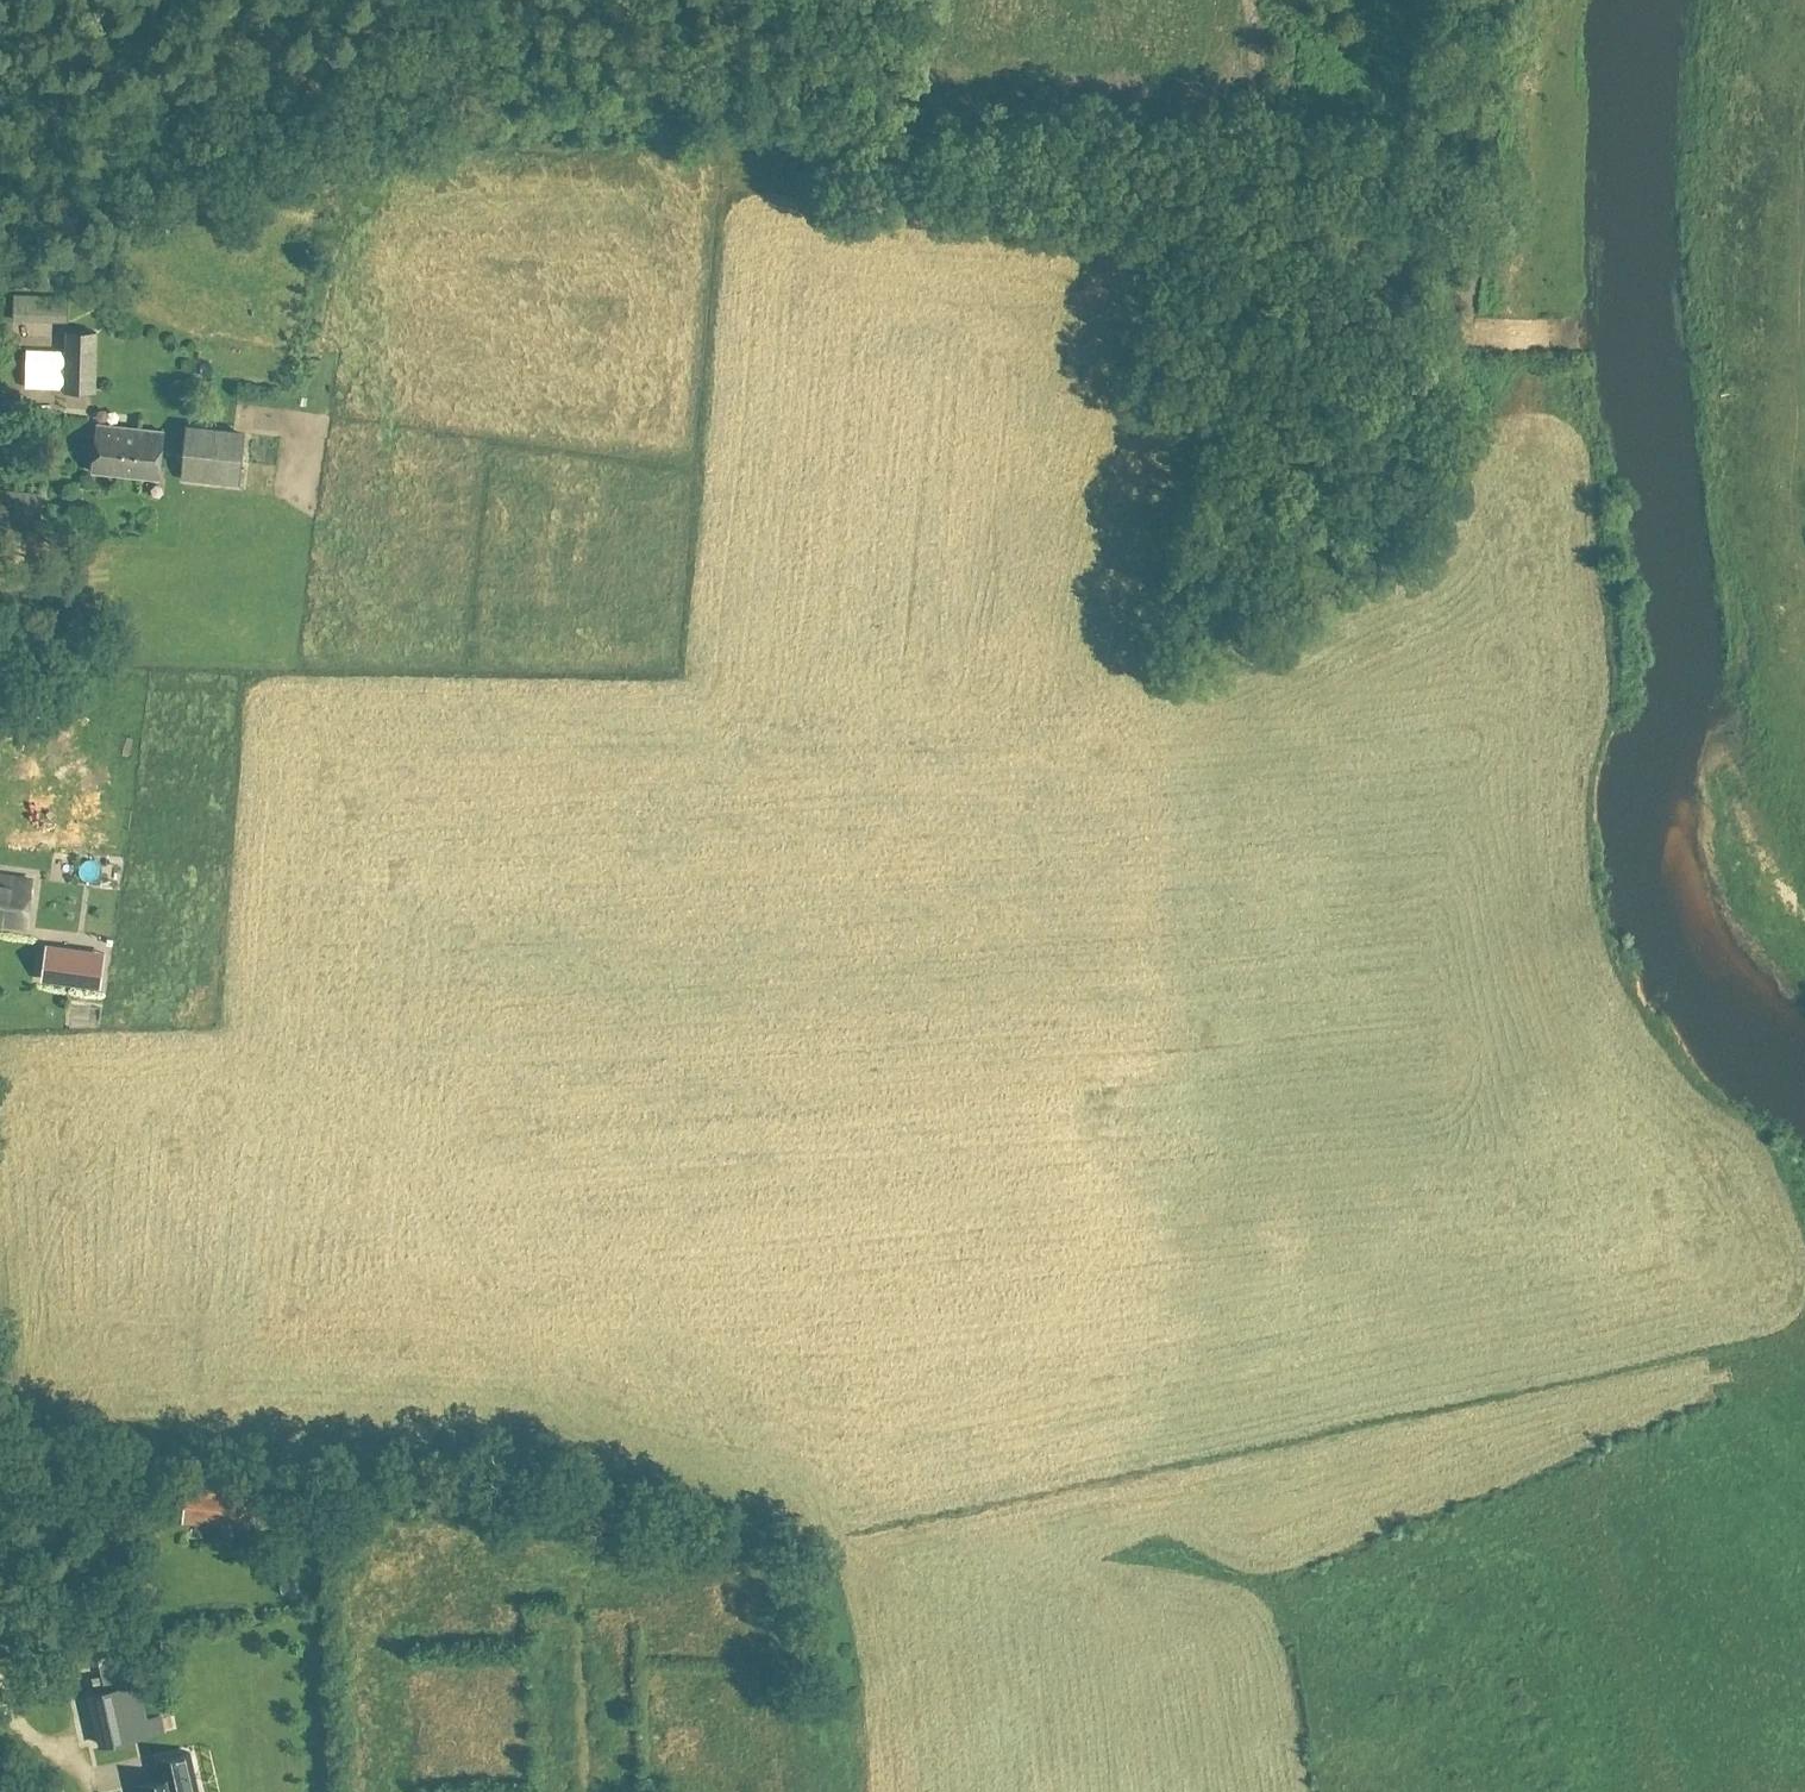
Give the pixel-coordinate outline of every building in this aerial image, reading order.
[(66,390),(95,391),(97,334),(68,333),(66,390)] [(92,472),(159,478),(164,431),(97,425),(92,472)] [(242,481),(243,437),(188,436),(187,480),(242,481)] [(26,927),(33,880),(0,876),(0,923),(26,927)] [(50,968),(44,967),(43,978),(81,983),(100,985),(105,952),(86,950),(47,945),(46,955),(52,956),(50,968)] [(238,1526),(239,1519),(248,1520),(250,1497),(241,1496),(242,1487),(212,1484),(211,1487),(189,1485),(186,1521),(238,1526)] [(141,1677),(104,1683),(115,1742),(152,1736),(141,1677)] [(91,1692),(99,1691),(97,1679),(89,1680),(91,1692)] [(91,1752),(105,1749),(94,1703),(80,1706),(91,1752)] [(153,1710),(154,1730),(168,1730),(167,1709),(153,1710)] [(197,1782),(190,1751),(155,1759),(160,1779),(136,1784),(138,1791),(181,1791),(180,1786),(197,1782)]
